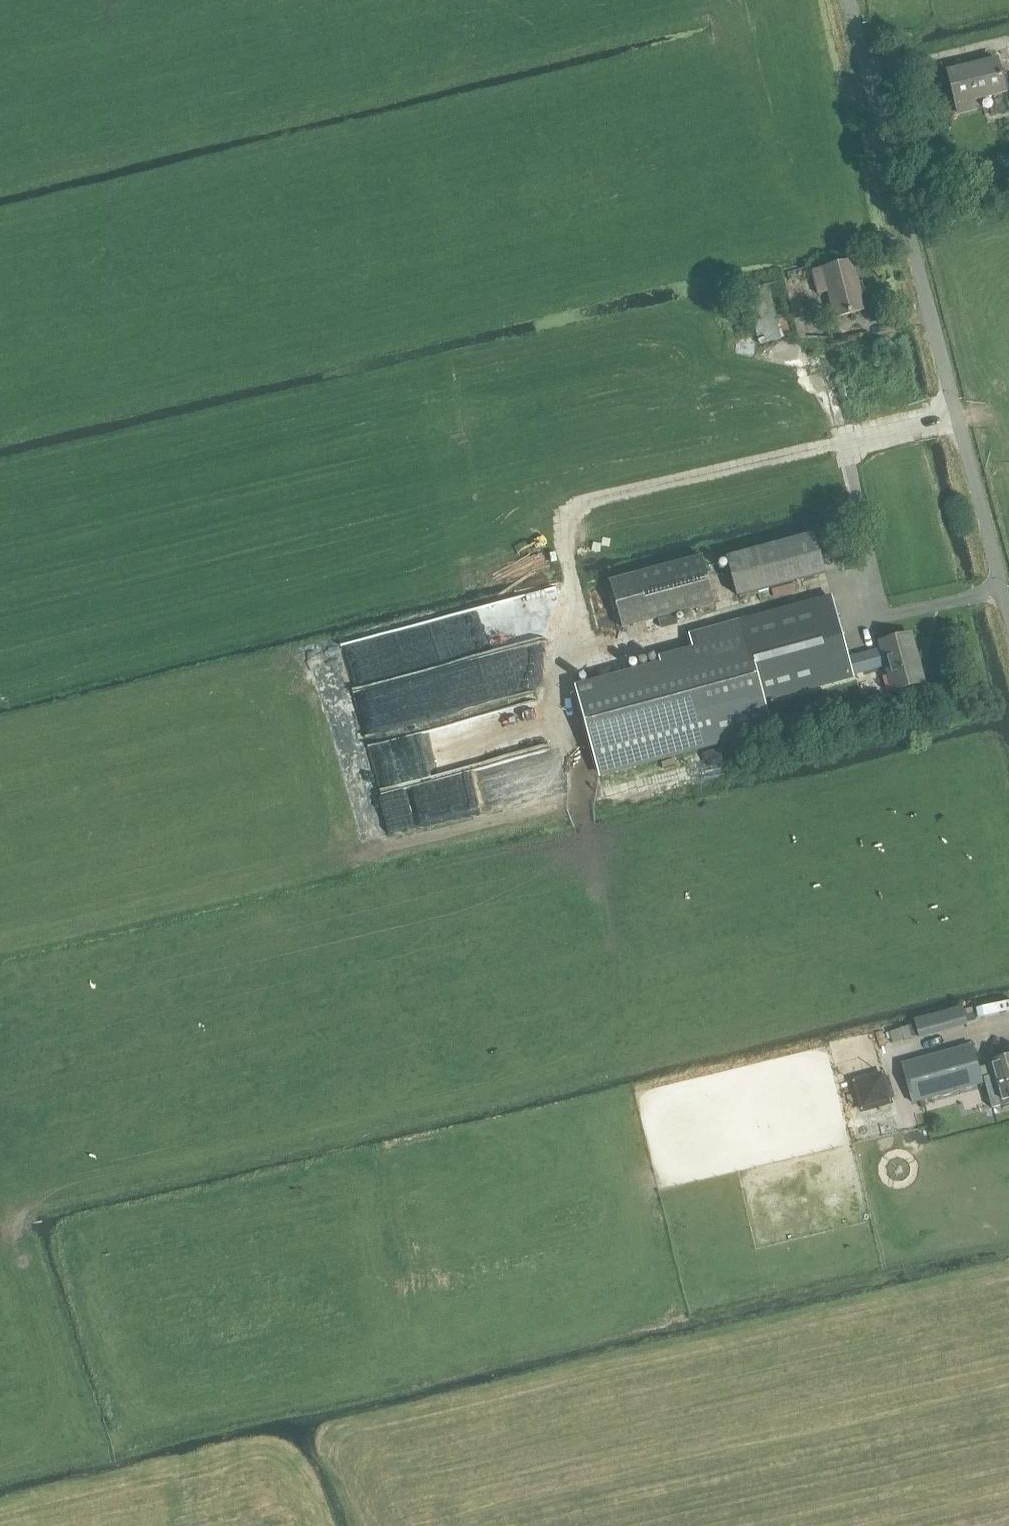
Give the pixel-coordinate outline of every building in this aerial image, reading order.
[(976,100),(1007,92),(998,58),(947,71),(958,114),(978,109),(976,100)] [(835,318),(868,309),(855,261),(814,272),(820,295),(828,293),(835,318)] [(755,345),(792,335),(786,314),(777,317),(769,285),(747,290),(758,332),(753,333),(755,345)] [(845,550),(839,527),(819,532),(826,555),(845,550)] [(740,595),(826,572),(815,533),(729,556),(740,595)] [(623,627),(716,602),(709,574),(720,571),(715,552),(703,555),(611,580),(623,627)] [(833,598),(691,637),(693,646),(659,656),(662,662),(575,686),(600,777),(773,730),(765,698),(887,665),(893,690),(925,681),(913,634),(881,643),(882,648),(849,657),(833,598)] [(676,614),(659,618),(661,625),(678,621),(676,614)] [(922,1038),(968,1025),(967,1022),(964,1010),(963,1007),(963,1006),(935,1014),(916,1020),(917,1022),(920,1033),(922,1038)] [(973,1007),(964,1010),(967,1022),(977,1020),(973,1007)] [(920,1033),(917,1022),(889,1030),(893,1041),(920,1033)] [(984,1082),(982,1078),(984,1078),(993,1107),(1008,1103),(1008,1057),(989,1062),(990,1065),(979,1068),(973,1044),(904,1064),(914,1102),(984,1082)] [(863,1110),(891,1102),(883,1074),(855,1082),(863,1110)]
